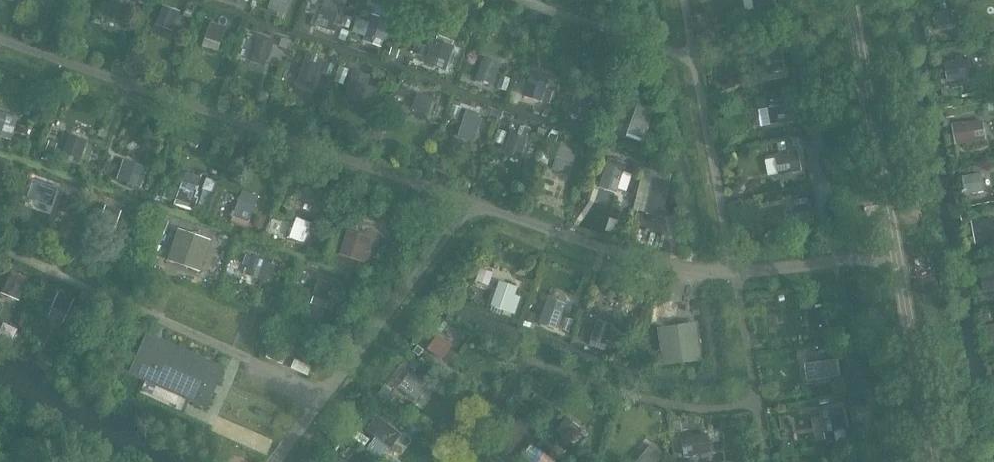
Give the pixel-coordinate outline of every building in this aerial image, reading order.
[(129,0),(111,0),(106,17),(123,22),(129,0)] [(269,8),(286,15),(291,0),(272,0),(269,8)] [(746,8),(773,6),(773,0),(746,0),(746,8)] [(164,3),(157,25),(176,31),(182,9),(164,3)] [(324,4),(319,24),(335,29),(340,9),(324,4)] [(935,12),(938,30),(958,26),(955,8),(935,12)] [(384,52),(394,24),(372,16),(362,44),(384,52)] [(211,21),(205,46),(222,49),(227,25),(211,21)] [(268,65),(276,39),(259,34),(251,60),(268,65)] [(436,38),(427,62),(447,70),(456,45),(436,38)] [(762,50),(762,71),(785,71),(784,49),(762,50)] [(307,51),(297,81),(316,87),(325,57),(307,51)] [(492,93),(503,68),(476,55),(464,80),(492,93)] [(975,57),(946,60),(948,78),(977,76),(975,57)] [(369,109),(378,76),(353,69),(344,102),(369,109)] [(525,96),(542,102),(550,77),(533,72),(525,96)] [(429,114),(438,93),(422,86),(413,108),(429,114)] [(600,101),(575,93),(565,122),(590,130),(600,101)] [(629,136),(647,140),(655,107),(637,103),(629,136)] [(770,107),(773,124),(798,120),(795,103),(770,107)] [(459,135),(475,141),(485,114),(468,108),(459,135)] [(15,139),(21,115),(0,110),(0,135),(15,139)] [(984,146),(979,116),(950,121),(955,151),(984,146)] [(525,157),(532,126),(512,122),(505,153),(525,157)] [(64,157),(82,163),(89,138),(71,133),(64,157)] [(571,174),(581,142),(564,137),(554,168),(571,174)] [(762,175),(804,169),(801,152),(760,159),(762,175)] [(609,157),(597,201),(614,206),(627,162),(609,157)] [(127,164),(122,175),(136,181),(141,170),(127,164)] [(634,211),(662,218),(668,194),(672,175),(644,169),(634,211)] [(191,205),(203,185),(178,171),(167,190),(191,205)] [(986,172),(964,174),(966,193),(988,191),(986,172)] [(43,182),(36,205),(55,210),(61,187),(43,182)] [(242,190),(235,218),(252,222),(259,194),(242,190)] [(114,206),(92,197),(80,224),(102,233),(114,206)] [(297,216),(291,237),(311,242),(317,221),(297,216)] [(974,221),(978,244),(993,241),(993,217),(974,221)] [(339,227),(327,251),(359,266),(371,242),(339,227)] [(179,231),(169,261),(199,272),(210,241),(179,231)] [(272,281),(277,262),(250,255),(244,274),(272,281)] [(27,274),(4,264),(0,273),(0,304),(12,309),(27,274)] [(993,295),(993,271),(981,274),(986,297),(993,295)] [(313,299),(330,305),(338,283),(320,277),(313,299)] [(502,279),(491,309),(505,314),(507,309),(514,312),(523,288),(502,279)] [(58,291),(53,315),(70,319),(75,295),(58,291)] [(564,326),(572,305),(540,293),(532,314),(564,326)] [(809,306),(812,325),(828,323),(826,304),(809,306)] [(602,309),(592,339),(609,344),(619,315),(602,309)] [(659,330),(665,367),(702,361),(697,324),(659,330)] [(128,374),(207,409),(224,369),(146,334),(128,374)] [(439,334),(429,347),(444,358),(454,345),(439,334)] [(816,345),(817,358),(834,358),(834,344),(816,345)] [(291,346),(287,355),(312,366),(314,362),(316,357),(291,346)] [(840,359),(807,360),(807,378),(841,377),(840,359)] [(400,386),(428,407),(436,398),(425,390),(430,385),(411,371),(400,386)] [(822,410),(827,436),(850,432),(845,406),(822,410)] [(376,414),(367,431),(393,446),(403,430),(376,414)] [(559,429),(574,438),(582,425),(567,416),(559,429)] [(685,455),(713,453),(711,432),(683,434),(685,455)] [(669,456),(653,443),(637,461),(664,461),(669,456)]
